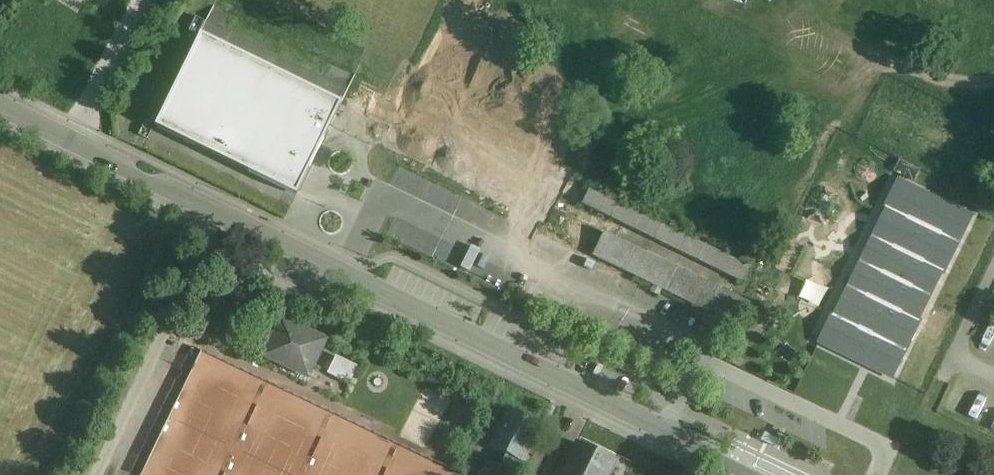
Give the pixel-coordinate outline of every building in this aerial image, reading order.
[(155,128),(295,196),(340,105),(200,36),(155,128)] [(572,166),(393,84),(368,138),(547,220),(572,166)] [(831,317),(818,345),(866,368),(891,380),(905,352),(918,324),(931,298),(943,273),(957,243),(970,216),(897,181),(884,208),(869,238),(857,262),(845,288),(831,317)] [(619,204),(589,190),(581,206),(611,220),(619,204)] [(749,268),(619,204),(611,220),(635,232),(741,284),(749,268)] [(749,304),(636,249),(603,233),(592,256),(737,327),(749,304)] [(281,321),(264,357),(281,365),(288,351),(314,364),(325,342),(281,321)] [(356,378),(360,361),(336,356),(332,374),(356,378)] [(541,426),(507,410),(488,449),(505,457),(521,464),(523,465),(541,426)] [(562,474),(607,474),(613,462),(582,446),(577,444),(562,474)] [(499,468),(485,462),(479,474),(516,474),(521,464),(505,457),(499,468)]
